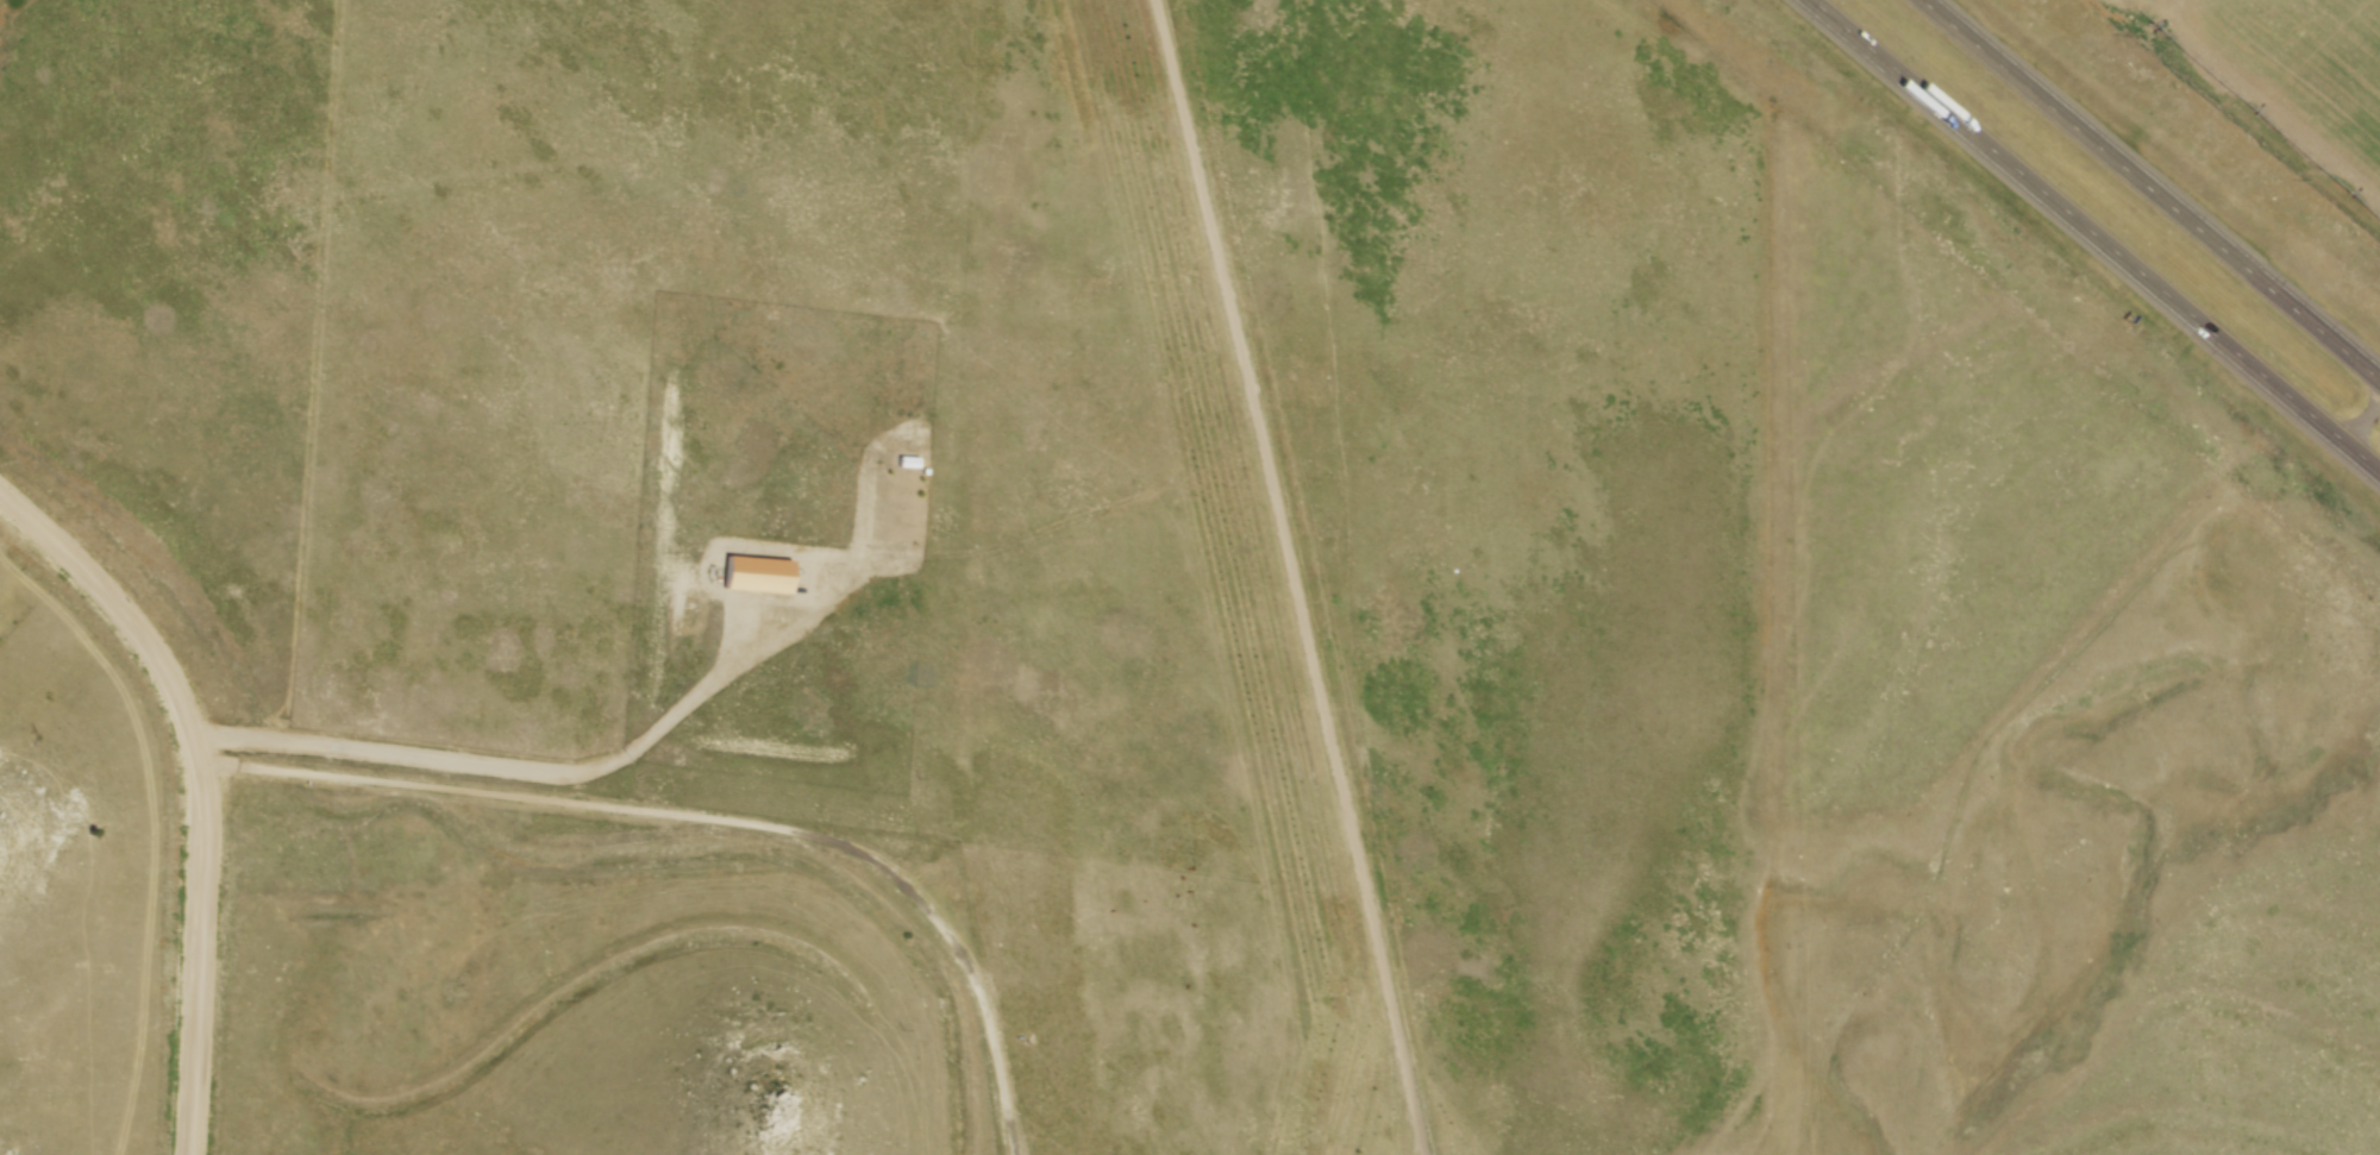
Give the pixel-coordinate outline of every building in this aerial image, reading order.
[(892,460),(892,471),(913,471),(913,462),(892,460)] [(719,560),(716,592),(783,597),(785,566),(719,560)]
